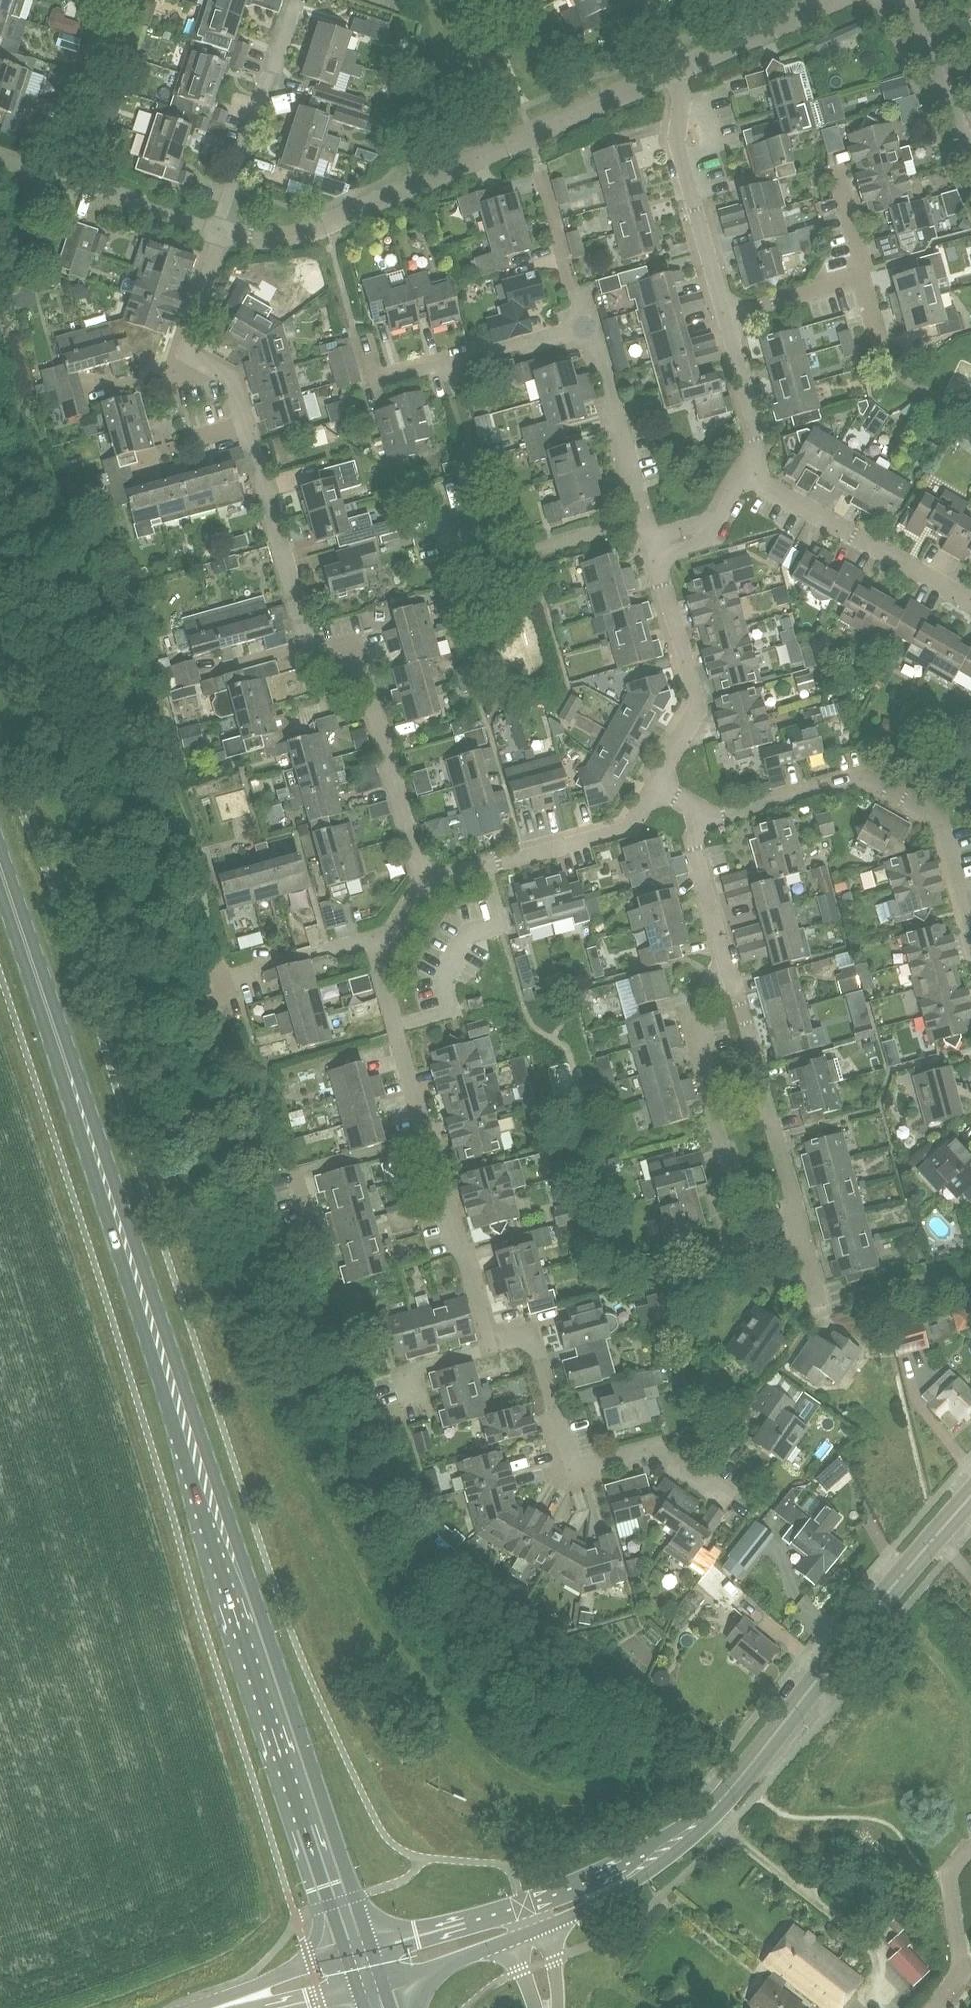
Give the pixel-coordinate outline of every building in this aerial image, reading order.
[(11,16),(16,0),(0,0),(0,13),(11,16)] [(202,7),(239,20),(246,0),(205,0),(202,7)] [(610,0),(573,0),(576,7),(562,14),(573,38),(596,27),(605,23),(601,12),(613,6),(610,0)] [(232,41),(239,20),(202,7),(195,29),(222,38),(219,49),(245,58),(249,46),(232,41)] [(72,32),(76,18),(49,9),(45,24),(72,32)] [(4,38),(11,16),(0,13),(0,49),(36,61),(36,60),(12,52),(15,41),(4,38)] [(388,30),(390,23),(368,16),(366,23),(355,19),(350,32),(384,43),(388,30)] [(319,27),(311,51),(355,65),(358,54),(345,50),(350,37),(319,27)] [(36,61),(0,49),(0,86),(25,94),(32,72),(36,61)] [(241,70),(245,58),(219,49),(215,61),(188,52),(181,74),(218,86),(225,65),(241,70)] [(364,68),(355,65),(311,51),(303,76),(334,86),(338,72),(360,79),(364,68)] [(799,64),(782,68),(772,62),(765,73),(775,112),(814,101),(803,66),(799,64)] [(211,107),(217,88),(218,86),(181,74),(173,96),(184,99),(180,109),(157,102),(157,103),(197,116),(210,120),(210,121),(223,125),(227,112),(211,107)] [(366,100),(333,90),(320,85),(317,84),(312,97),(328,102),(328,103),(338,106),(361,114),(366,100)] [(25,94),(0,86),(0,123),(3,124),(7,113),(18,116),(25,94)] [(814,102),(814,101),(775,112),(778,121),(751,127),(755,145),(772,141),(772,142),(785,138),(785,139),(820,129),(821,128),(827,127),(828,123),(822,102),(819,100),(814,102)] [(206,133),(210,121),(210,120),(197,116),(157,103),(153,115),(146,137),(183,149),(190,128),(206,133)] [(369,116),(361,114),(338,106),(333,121),(364,131),(369,116)] [(301,110),(292,137),(337,152),(341,140),(324,134),(329,119),(301,110)] [(851,164),(856,162),(898,150),(891,123),(878,127),(878,124),(867,118),(860,129),(861,132),(848,135),(852,148),(847,150),(851,164)] [(821,128),(820,129),(826,150),(838,146),(832,125),(827,127),(821,128)] [(176,169),(183,149),(146,137),(135,170),(188,187),(192,174),(176,169)] [(333,164),(337,152),(292,137),(287,153),(283,151),(278,167),(293,172),(295,168),(312,174),(317,159),(333,164)] [(795,176),(785,139),(785,138),(772,142),(772,141),(755,145),(746,147),(753,175),(774,169),(777,181),(795,176)] [(594,154),(602,181),(639,171),(631,144),(594,154)] [(858,190),(906,177),(902,164),(912,161),(908,147),(898,150),(856,162),(859,175),(855,177),(858,190)] [(646,198),(639,171),(602,181),(609,208),(646,198)] [(343,195),(346,185),(316,175),(311,189),(336,198),(343,195)] [(552,180),(556,194),(568,190),(565,177),(552,180)] [(913,203),(906,177),(858,190),(862,204),(867,203),(870,216),(889,211),(888,210),(913,203)] [(785,208),(777,181),(758,186),(757,185),(739,191),(743,206),(718,213),(721,225),(779,209),(780,210),(785,208)] [(460,200),(460,201),(454,203),(457,213),(463,211),(464,217),(482,212),(488,233),(522,224),(515,197),(492,203),(489,192),(460,200)] [(653,225),(646,198),(609,208),(616,235),(653,225)] [(934,226),(926,199),(913,203),(888,210),(889,211),(895,235),(899,248),(883,252),(886,262),(910,255),(917,244),(914,232),(934,226)] [(786,234),(780,210),(779,209),(721,225),(725,238),(750,231),(753,242),(734,247),(734,249),(753,244),(772,239),(772,240),(797,233),(797,232),(786,234)] [(81,259),(90,262),(93,254),(78,249),(85,226),(73,223),(58,267),(77,272),(81,259)] [(530,250),(522,224),(488,233),(494,256),(476,260),(471,261),(476,277),(481,276),(481,277),(510,269),(506,257),(530,250)] [(661,251),(653,225),(616,235),(624,262),(661,251)] [(96,234),(97,230),(85,226),(78,249),(93,254),(100,256),(106,238),(96,234)] [(582,243),(579,230),(568,233),(566,234),(570,246),(582,243)] [(783,278),(777,257),(801,251),(797,233),(772,240),(772,239),(753,244),(757,256),(737,261),(745,288),(767,282),(775,287),(780,279),(783,278)] [(148,243),(140,269),(182,283),(187,271),(191,272),(196,258),(148,243)] [(586,256),(582,243),(570,246),(574,259),(575,259),(586,256)] [(933,282),(947,279),(940,254),(916,260),(919,272),(893,279),(897,294),(890,296),(893,308),(937,296),(933,282)] [(681,271),(650,279),(646,267),(622,274),(630,301),(636,299),(639,311),(677,301),(673,284),(684,281),(681,271)] [(183,297),(179,295),(182,283),(140,269),(135,283),(127,281),(123,283),(120,292),(131,295),(179,311),(183,297)] [(405,280),(406,282),(406,283),(417,322),(428,319),(432,330),(459,322),(447,280),(430,285),(427,274),(405,280)] [(493,344),(520,336),(532,333),(526,311),(533,309),(532,303),(543,300),(536,274),(504,283),(510,307),(498,310),(502,327),(490,330),(493,344)] [(417,322),(406,283),(389,288),(385,277),(364,283),(376,324),(388,320),(391,333),(418,325),(417,322)] [(30,279),(10,282),(16,311),(36,307),(30,279)] [(281,325),(245,304),(252,292),(239,285),(227,306),(228,307),(220,320),(230,326),(221,343),(235,352),(239,345),(248,351),(281,325)] [(677,301),(639,311),(637,312),(640,323),(642,322),(647,338),(685,327),(681,313),(705,307),(701,294),(677,301)] [(175,324),(179,311),(131,295),(124,319),(111,323),(116,343),(128,340),(133,357),(132,358),(133,361),(155,354),(162,335),(165,336),(169,323),(175,324)] [(941,311),(937,296),(893,308),(896,319),(903,317),(908,333),(936,325),(940,336),(961,330),(954,307),(941,311)] [(116,343),(111,323),(84,330),(94,368),(110,363),(114,376),(125,373),(122,361),(132,358),(133,357),(128,340),(116,343)] [(293,367),(281,325),(248,351),(252,362),(245,364),(249,380),(293,367)] [(688,341),(685,327),(647,338),(654,364),(716,347),(712,334),(688,341)] [(760,339),(768,366),(805,356),(797,329),(760,339)] [(78,373),(94,368),(84,330),(57,338),(64,364),(51,368),(65,419),(89,413),(78,373)] [(329,353),(330,358),(326,359),(327,366),(332,365),(354,359),(349,339),(319,347),(321,355),(329,353)] [(719,360),(716,347),(654,364),(661,391),(699,380),(699,379),(695,366),(719,360)] [(812,383),(805,356),(768,366),(775,393),(812,383)] [(536,380),(542,401),(590,387),(587,376),(574,380),(569,364),(554,369),(551,357),(515,367),(513,361),(493,368),(497,379),(516,373),(519,385),(536,380)] [(358,370),(354,359),(332,365),(335,376),(358,370)] [(301,394),(293,367),(249,380),(250,384),(253,395),(261,393),(263,403),(264,404),(301,394)] [(361,383),(358,370),(335,376),(339,389),(361,383)] [(716,375),(699,379),(699,380),(661,391),(666,409),(694,401),(699,420),(726,413),(716,375)] [(820,409),(812,383),(775,393),(778,404),(771,405),(776,421),(791,417),(794,428),(822,421),(819,410),(820,409)] [(594,399),(590,387),(542,401),(548,423),(523,430),(528,446),(565,436),(562,425),(585,418),(580,403),(594,399)] [(413,443),(432,437),(420,393),(389,402),(391,409),(378,412),(391,461),(416,454),(413,443)] [(102,404),(109,431),(147,421),(139,394),(120,399),(114,396),(110,402),(102,404)] [(314,406),(305,408),(301,394),(264,404),(263,403),(257,405),(261,421),(268,419),(271,431),(308,421),(308,420),(318,418),(314,406)] [(328,405),(333,422),(347,418),(343,401),(328,405)] [(867,401),(856,404),(859,414),(863,416),(868,407),(867,401)] [(103,461),(106,473),(138,464),(135,453),(154,447),(147,421),(109,431),(116,457),(103,461)] [(821,473),(838,444),(822,435),(811,429),(809,433),(805,431),(781,438),(788,461),(781,473),(795,481),(805,464),(821,473)] [(509,450),(521,447),(519,440),(502,445),(502,442),(492,444),(490,435),(479,437),(484,457),(504,452),(509,450)] [(568,447),(565,436),(528,446),(532,463),(550,458),(556,480),(596,469),(593,457),(587,459),(583,443),(568,447)] [(843,492),(862,458),(838,444),(821,473),(815,484),(830,492),(833,486),(843,492)] [(222,465),(206,470),(217,507),(243,500),(236,475),(248,472),(241,448),(219,454),(222,465)] [(864,512),(886,472),(862,458),(843,492),(853,497),(850,503),(864,512)] [(338,493),(361,487),(355,462),(318,472),(322,483),(303,488),(310,516),(342,507),(338,493)] [(217,507),(206,470),(190,474),(187,463),(177,466),(190,515),(217,507)] [(190,515),(177,466),(166,469),(170,480),(153,485),(163,522),(190,515)] [(599,480),(596,469),(556,480),(562,502),(544,507),(549,523),(586,513),(583,502),(598,497),(593,482),(599,480)] [(911,486),(886,472),(864,512),(878,520),(881,513),(892,519),(911,486)] [(152,525),(163,522),(153,485),(113,496),(116,507),(129,503),(139,537),(154,533),(152,525)] [(953,530),(961,516),(968,505),(944,492),(937,504),(923,496),(904,529),(919,537),(924,527),(946,540),(941,549),(952,556),(963,536),(953,530)] [(376,539),(369,515),(345,521),(342,507),(310,516),(317,542),(336,537),(340,549),(376,539)] [(961,516),(953,530),(963,536),(952,556),(962,562),(968,552),(970,554),(970,522),(961,516)] [(379,565),(373,544),(336,554),(339,565),(325,569),(332,596),(367,586),(363,569),(379,565)] [(791,577),(810,588),(810,589),(810,591),(811,594),(813,597),(814,599),(817,600),(820,602),(822,602),(825,602),(828,601),(830,600),(835,602),(854,569),(844,563),(836,576),(826,571),(834,558),(821,550),(815,560),(804,553),(791,577)] [(686,599),(690,612),(738,599),(733,584),(754,578),(748,555),(694,570),(697,582),(688,584),(691,597),(686,599)] [(582,564),(589,591),(634,579),(631,568),(618,572),(614,556),(582,564)] [(862,633),(882,597),(859,585),(865,575),(854,569),(835,602),(845,608),(838,619),(862,633)] [(637,589),(634,579),(589,591),(597,618),(604,616),(629,609),(624,593),(637,589)] [(285,604),(266,609),(263,597),(237,605),(247,642),(262,638),(265,650),(288,644),(285,632),(292,630),(289,617),(288,618),(285,604)] [(901,640),(920,606),(909,600),(903,610),(882,597),(862,633),(885,646),(891,634),(901,640)] [(745,626),(738,599),(690,612),(694,626),(699,625),(703,637),(745,626)] [(648,603),(629,609),(604,616),(612,643),(649,632),(646,621),(653,619),(648,603)] [(385,632),(388,643),(433,631),(426,604),(394,612),(398,629),(385,632)] [(247,642),(237,605),(210,612),(220,650),(224,661),(234,658),(231,646),(247,642)] [(928,670),(947,635),(925,622),(931,612),(920,606),(901,640),(910,645),(904,656),(928,670)] [(220,650),(210,612),(183,619),(185,628),(176,631),(174,634),(178,648),(181,650),(190,648),(193,657),(220,650)] [(753,653),(745,626),(703,637),(706,651),(701,652),(705,666),(753,653)] [(441,658),(433,631),(388,643),(391,654),(403,650),(408,666),(426,661),(441,658)] [(652,643),(649,632),(612,643),(619,669),(663,657),(659,641),(652,643)] [(947,635),(928,670),(951,683),(957,672),(967,677),(970,670),(970,644),(970,647),(947,635)] [(760,679),(753,653),(705,666),(709,680),(714,678),(717,691),(760,679)] [(160,669),(164,681),(198,671),(195,660),(171,666),(160,669)] [(433,687),(426,661),(408,666),(393,669),(399,690),(392,691),(394,698),(442,686),(442,685),(433,687)] [(467,664),(455,667),(458,681),(471,678),(467,664)] [(177,689),(201,682),(198,671),(164,681),(167,693),(178,690),(177,689)] [(246,682),(243,671),(224,676),(201,683),(205,697),(228,691),(235,714),(273,704),(265,677),(246,682)] [(630,693),(623,705),(656,724),(670,698),(664,674),(627,685),(630,693)] [(474,689),(471,678),(458,681),(461,693),(474,689)] [(441,714),(435,695),(444,693),(442,686),(394,698),(396,704),(402,702),(408,723),(441,714)] [(714,715),(717,728),(765,715),(758,689),(715,701),(719,713),(714,715)] [(576,712),(583,701),(571,694),(565,706),(576,712)] [(284,714),(276,716),(273,704),(235,714),(241,736),(222,741),(227,759),(264,748),(293,740),(288,727),(290,723),(285,719),(284,714)] [(641,750),(656,724),(623,705),(608,730),(641,750)] [(569,724),(576,712),(565,706),(558,718),(569,724)] [(823,752),(815,724),(815,723),(822,721),(819,708),(803,713),(806,727),(786,732),(788,742),(761,750),(766,768),(772,789),(786,786),(780,764),(823,752)] [(332,759),(325,734),(339,730),(336,715),(316,720),(319,733),(293,740),(264,748),(265,750),(270,748),(273,758),(279,756),(290,753),(294,769),(332,759)] [(773,742),(765,715),(717,728),(721,742),(726,741),(730,754),(734,753),(736,761),(752,756),(749,748),(773,742)] [(627,776),(641,750),(608,730),(593,756),(627,776)] [(544,733),(526,739),(529,750),(548,744),(544,733)] [(447,760),(454,787),(487,778),(483,762),(495,759),(492,748),(447,760)] [(559,756),(532,763),(544,808),(555,805),(552,793),(567,788),(559,756)] [(612,801),(627,776),(593,756),(587,768),(578,770),(588,808),(612,801)] [(339,785),(332,759),(294,769),(283,772),(287,788),(277,790),(280,801),(339,785)] [(544,808),(532,763),(505,770),(514,803),(530,798),(534,811),(544,808)] [(382,788),(378,775),(354,781),(357,794),(382,788)] [(491,794),(487,778),(454,787),(461,814),(507,801),(504,791),(491,794)] [(339,786),(339,785),(280,801),(280,803),(291,800),(293,809),(305,806),(309,822),(327,817),(342,814),(335,787),(339,786)] [(509,812),(507,801),(461,814),(468,841),(501,832),(497,815),(509,812)] [(901,819),(901,820),(876,806),(857,839),(878,852),(876,856),(881,859),(905,852),(903,845),(900,843),(911,825),(901,819)] [(815,815),(821,838),(836,835),(829,812),(815,815)] [(330,828),(327,817),(309,822),(320,860),(357,850),(349,823),(330,828)] [(750,841),(755,857),(799,844),(791,817),(754,828),(757,840),(750,841)] [(670,852),(663,853),(660,840),(624,850),(628,863),(623,864),(627,878),(630,877),(632,888),(641,886),(674,877),(689,874),(684,855),(671,858),(670,852)] [(807,872),(799,844),(755,857),(759,871),(765,870),(768,881),(783,877),(784,878),(807,872)] [(279,847),(268,849),(281,894),(308,887),(299,855),(282,859),(279,847)] [(281,894),(268,849),(258,852),(262,865),(245,869),(254,902),(281,894)] [(364,877),(357,850),(320,860),(330,898),(342,904),(349,893),(345,882),(364,877)] [(883,863),(884,866),(871,869),(874,883),(888,879),(891,890),(940,876),(936,862),(931,863),(927,851),(883,863)] [(254,902),(245,869),(229,874),(225,861),(215,864),(228,909),(254,902)] [(836,867),(822,869),(827,892),(840,889),(836,867)] [(725,893),(751,886),(746,869),(720,877),(725,893)] [(590,921),(583,895),(583,894),(571,898),(564,874),(540,881),(550,918),(561,915),(563,921),(573,919),(574,925),(590,921)] [(939,891),(943,890),(940,876),(891,890),(894,900),(886,903),(891,919),(895,917),(897,923),(916,918),(923,923),(931,910),(930,908),(942,904),(939,891)] [(677,889),(674,877),(641,886),(644,898),(638,900),(641,909),(630,912),(634,929),(646,926),(680,917),(673,890),(677,889)] [(791,904),(784,878),(783,877),(768,881),(751,886),(725,893),(729,906),(754,899),(758,913),(791,904)] [(550,918),(540,881),(514,888),(521,913),(514,915),(520,939),(532,935),(529,923),(550,918)] [(799,930),(791,904),(758,913),(761,923),(733,930),(737,947),(799,930)] [(687,944),(680,917),(646,926),(651,948),(640,951),(645,968),(668,962),(668,961),(682,957),(680,946),(687,944)] [(900,936),(907,963),(956,950),(952,936),(946,937),(943,925),(900,936)] [(803,929),(799,930),(737,947),(742,963),(769,955),(773,967),(811,957),(803,929)] [(959,964),(956,950),(907,963),(915,990),(958,978),(954,965),(959,964)] [(514,960),(522,991),(535,988),(527,957),(514,960)] [(279,979),(284,995),(317,986),(309,960),(264,972),(267,983),(279,979)] [(860,989),(855,971),(854,964),(840,968),(842,974),(836,976),(841,994),(860,989)] [(793,969),(775,974),(778,985),(758,991),(765,1018),(803,1007),(793,969)] [(630,979),(640,1017),(658,1012),(655,1002),(670,998),(662,970),(630,979)] [(961,990),(958,978),(915,990),(922,1017),(970,1003),(966,989),(961,990)] [(324,1013),(317,986),(284,995),(288,1011),(275,1015),(278,1025),(324,1013)] [(909,993),(899,996),(903,1011),(913,1008),(909,993)] [(470,1010),(484,1006),(481,997),(467,1001),(470,1010)] [(970,1003),(922,1017),(929,1043),(942,1040),(943,1042),(955,1048),(961,1038),(960,1035),(970,1032),(970,1026),(969,1018),(970,1018),(970,1005),(970,1003)] [(803,1007),(765,1018),(773,1044),(777,1043),(781,1057),(826,1044),(822,1027),(810,1030),(803,1007)] [(663,1028),(658,1012),(640,1017),(625,1021),(633,1048),(678,1036),(675,1025),(663,1028)] [(332,1040),(324,1013),(278,1025),(281,1036),(294,1032),(299,1049),(332,1040)] [(465,1025),(470,1038),(490,1033),(486,1019),(465,1025)] [(871,1023),(852,1028),(855,1041),(874,1036),(871,1023)] [(489,1046),(478,1049),(475,1041),(461,1044),(460,1041),(449,1035),(443,1047),(444,1049),(431,1053),(435,1065),(430,1067),(434,1081),(494,1065),(489,1046)] [(681,1046),(678,1036),(633,1048),(640,1075),(673,1065),(668,1050),(681,1046)] [(838,1059),(826,1062),(825,1057),(817,1060),(815,1054),(787,1062),(793,1083),(799,1081),(802,1091),(832,1083),(832,1084),(844,1081),(838,1059)] [(531,1069),(527,1056),(526,1056),(516,1059),(514,1060),(514,1061),(517,1073),(518,1074),(530,1070),(531,1069)] [(329,1071),(337,1098),(382,1085),(379,1075),(366,1078),(362,1062),(329,1071)] [(495,1073),(485,1075),(483,1068),(494,1065),(434,1081),(438,1094),(443,1093),(446,1106),(500,1091),(495,1073)] [(677,1081),(673,1065),(640,1075),(648,1101),(693,1088),(690,1078),(677,1081)] [(926,1122),(960,1113),(949,1068),(914,1077),(926,1122)] [(839,1110),(832,1084),(832,1083),(802,1091),(802,1092),(790,1095),(794,1110),(800,1108),(801,1115),(804,1126),(825,1120),(823,1114),(839,1110)] [(385,1096),(382,1085),(337,1098),(344,1125),(377,1116),(372,1099),(385,1096)] [(696,1099),(693,1088),(648,1101),(655,1128),(688,1119),(683,1102),(696,1099)] [(497,1121),(495,1113),(505,1110),(500,1091),(446,1106),(450,1118),(444,1120),(448,1135),(497,1121)] [(520,1100),(522,1106),(516,1107),(518,1114),(538,1110),(535,1096),(520,1100)] [(381,1132),(377,1116),(344,1125),(352,1151),(397,1139),(394,1128),(381,1132)] [(509,1132),(501,1134),(497,1121),(448,1135),(452,1148),(457,1146),(461,1160),(503,1148),(504,1151),(514,1148),(509,1132)] [(801,1156),(805,1171),(849,1159),(842,1132),(805,1143),(808,1154),(801,1156)] [(953,1139),(919,1170),(938,1191),(946,1184),(957,1197),(960,1195),(967,1202),(970,1202),(970,1159),(953,1139)] [(541,1152),(546,1169),(560,1165),(555,1148),(541,1152)] [(707,1184),(702,1166),(706,1166),(703,1151),(675,1158),(674,1152),(646,1160),(652,1180),(640,1183),(645,1201),(694,1187),(707,1184)] [(401,1157),(382,1163),(388,1182),(407,1178),(401,1157)] [(857,1186),(849,1159),(805,1171),(810,1187),(816,1185),(819,1196),(857,1186)] [(326,1190),(329,1201),(367,1191),(360,1163),(315,1176),(319,1192),(326,1190)] [(460,1189),(464,1203),(513,1189),(505,1163),(461,1175),(465,1188),(460,1189)] [(864,1212),(857,1186),(819,1196),(822,1207),(816,1209),(820,1224),(864,1212)] [(705,1226),(694,1187),(645,1201),(657,1198),(667,1236),(705,1226)] [(520,1216),(513,1189),(464,1203),(467,1217),(473,1215),(476,1228),(489,1225),(489,1228),(500,1234),(507,1223),(506,1220),(520,1216)] [(374,1217),(367,1191),(329,1201),(332,1212),(326,1214),(330,1229),(374,1217)] [(567,1202),(551,1206),(556,1225),(573,1221),(567,1202)] [(871,1239),(864,1212),(820,1224),(824,1240),(831,1238),(834,1249),(871,1239)] [(382,1244),(374,1217),(330,1229),(334,1245),(341,1243),(344,1254),(382,1244)] [(488,1271),(491,1284),(539,1270),(533,1248),(551,1244),(546,1228),(510,1238),(513,1249),(497,1253),(502,1268),(488,1271)] [(878,1266),(871,1239),(834,1249),(837,1260),(830,1262),(835,1278),(878,1266)] [(344,1283),(389,1271),(382,1244),(344,1254),(347,1265),(340,1267),(344,1283)] [(545,1292),(539,1270),(491,1284),(494,1295),(508,1291),(512,1306),(527,1302),(530,1314),(558,1306),(553,1290),(545,1292)] [(464,1296),(438,1303),(448,1340),(459,1337),(461,1344),(476,1340),(464,1296)] [(603,1314),(598,1299),(569,1307),(573,1319),(557,1323),(564,1350),(584,1344),(605,1338),(605,1337),(609,1336),(608,1333),(612,1332),(615,1330),(617,1327),(619,1324),(617,1318),(614,1314),(610,1313),(606,1313),(603,1314)] [(448,1340),(438,1303),(411,1311),(423,1354),(439,1350),(437,1343),(448,1340)] [(758,1372),(782,1338),(775,1333),(781,1324),(756,1306),(726,1349),(758,1372)] [(946,1315),(953,1333),(969,1326),(962,1308),(946,1315)] [(423,1354),(411,1311),(384,1318),(394,1355),(406,1352),(408,1359),(423,1354)] [(928,1349),(926,1340),(921,1322),(891,1331),(896,1349),(898,1356),(928,1349)] [(838,1383),(861,1350),(835,1332),(827,1342),(814,1334),(791,1366),(817,1385),(825,1374),(838,1383)] [(616,1375),(605,1338),(584,1344),(587,1355),(564,1361),(571,1388),(616,1375)] [(506,1353),(509,1367),(523,1363),(520,1349),(506,1353)] [(440,1387),(443,1397),(480,1387),(473,1360),(429,1372),(433,1389),(440,1387)] [(970,1409),(970,1392),(958,1378),(956,1380),(947,1371),(922,1396),(930,1404),(929,1405),(950,1428),(970,1409)] [(657,1395),(650,1372),(620,1380),(624,1394),(600,1401),(609,1431),(649,1420),(643,1399),(657,1395)] [(782,1461),(806,1427),(788,1414),(795,1404),(767,1385),(753,1406),(769,1417),(752,1441),(782,1461)] [(488,1414),(480,1387),(443,1397),(446,1408),(439,1410),(444,1426),(480,1416),(488,1414)] [(523,1404),(488,1414),(480,1416),(488,1444),(536,1431),(532,1417),(527,1418),(523,1404)] [(414,1434),(419,1453),(433,1449),(428,1430),(414,1434)] [(457,1462),(465,1489),(512,1476),(508,1462),(504,1463),(500,1450),(457,1462)] [(477,1534),(515,1503),(512,1491),(516,1490),(512,1476),(465,1489),(477,1534)] [(645,1533),(652,1494),(651,1494),(637,1497),(632,1478),(605,1485),(615,1523),(618,1522),(619,1527),(639,1522),(642,1533),(645,1533)] [(699,1501),(676,1486),(665,1502),(652,1494),(645,1533),(646,1532),(649,1515),(675,1533),(676,1533),(687,1518),(699,1501)] [(835,1558),(845,1546),(827,1532),(840,1516),(822,1503),(810,1519),(809,1518),(810,1518),(802,1511),(801,1512),(786,1500),(776,1512),(792,1525),(835,1558)] [(517,1557),(542,1513),(529,1506),(526,1510),(515,1503),(477,1534),(517,1557)] [(699,1526),(687,1518),(676,1533),(675,1533),(664,1550),(687,1567),(701,1577),(713,1564),(714,1564),(697,1552),(724,1512),(713,1505),(699,1526)] [(541,1570),(566,1527),(565,1527),(562,1531),(551,1525),(554,1520),(542,1513),(517,1557),(541,1570)] [(746,1569),(773,1534),(756,1521),(729,1555),(731,1557),(724,1567),(737,1577),(744,1568),(746,1569)] [(835,1558),(792,1525),(782,1539),(789,1544),(805,1556),(795,1568),(814,1583),(824,1571),(825,1571),(835,1558)] [(581,1593),(587,1545),(576,1538),(578,1534),(566,1527),(541,1570),(581,1593)] [(600,1541),(587,1545),(581,1593),(626,1580),(613,1532),(599,1536),(600,1541)] [(510,1577),(522,1582),(528,1565),(516,1560),(510,1577)] [(775,1648),(753,1630),(757,1625),(745,1615),(740,1621),(725,1639),(735,1647),(730,1652),(756,1673),(775,1648)] [(774,1972),(784,1980),(785,1979),(822,2007),(841,2007),(863,1979),(793,1925),(764,1963),(774,1971),(774,1972)] [(784,1980),(774,1972),(749,2003),(755,2007),(803,2007),(804,2006),(779,1987),(784,1980)]
